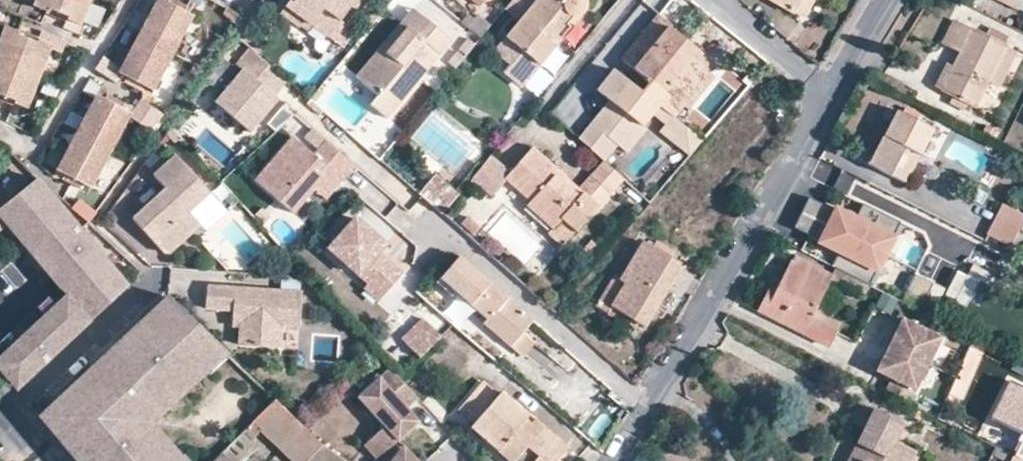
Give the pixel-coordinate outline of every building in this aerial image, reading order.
[(33,6),(45,12),(47,8),(65,16),(64,20),(78,26),(88,0),(35,0),(33,6)] [(145,85),(155,90),(173,53),(193,16),(183,11),(166,2),(163,0),(157,0),(138,36),(120,72),(128,77),(145,85)] [(166,2),(183,11),(185,6),(174,0),(167,0),(166,2)] [(314,25),(329,37),(350,7),(355,11),(362,0),(290,0),(281,12),(300,26),(305,20),(305,19),(314,25)] [(537,0),(510,0),(505,6),(521,19),(537,0)] [(539,64),(570,26),(564,21),(569,14),(579,14),(583,8),(584,2),(583,0),(537,0),(521,19),(507,37),(539,64)] [(795,12),(802,0),(773,0),(795,12)] [(813,0),(802,0),(795,12),(803,16),(804,16),(813,0)] [(1017,11),(1022,0),(994,0),(1017,11)] [(45,12),(64,20),(65,16),(47,8),(45,12)] [(255,9),(236,36),(250,48),(257,54),(264,42),(254,34),(265,19),(255,9)] [(401,24),(381,47),(387,52),(407,27),(413,32),(414,33),(425,18),(413,9),(402,23),(401,24)] [(710,73),(711,73),(717,65),(657,14),(620,57),(649,82),(664,96),(657,103),(673,116),(683,105),(710,73)] [(387,52),(381,47),(357,77),(377,94),(369,103),(387,118),(451,40),(425,18),(414,33),(413,32),(407,27),(387,52)] [(309,33),(314,25),(305,19),(305,20),(300,26),(309,33)] [(991,70),(1003,46),(953,21),(943,44),(961,53),(954,65),(942,90),(951,95),(948,102),(968,111),(972,104),(980,92),(991,70)] [(11,103),(26,109),(39,77),(52,46),(36,39),(34,44),(16,36),(17,32),(5,27),(0,39),(0,95),(12,99),(11,103)] [(36,39),(17,32),(16,36),(34,44),(36,39)] [(523,84),(539,64),(507,37),(497,50),(512,62),(506,70),(523,84)] [(1016,52),(1003,46),(991,70),(980,92),(972,104),(985,111),(1016,52)] [(257,54),(250,48),(236,63),(242,69),(214,101),(249,132),(278,98),(274,95),(287,80),(257,54)] [(935,87),(942,90),(954,65),(953,65),(947,63),(935,86),(935,87)] [(613,67),(596,88),(609,98),(577,136),(602,160),(615,143),(621,148),(657,103),(664,96),(649,82),(641,91),(613,67)] [(539,96),(553,78),(540,68),(527,87),(539,96)] [(716,77),(711,73),(710,73),(683,105),(689,110),(716,77)] [(142,90),(145,85),(128,77),(126,81),(142,90)] [(349,86),(369,103),(377,94),(357,77),(349,86)] [(67,174),(85,183),(92,187),(111,150),(130,112),(123,108),(104,99),(95,94),(77,132),(58,170),(67,174)] [(107,94),(104,99),(123,108),(126,103),(107,94)] [(11,103),(12,99),(0,95),(0,98),(10,103),(11,103)] [(902,114),(916,120),(920,111),(907,105),(902,114)] [(869,165),(904,183),(932,128),(916,120),(902,114),(897,111),(869,165)] [(355,165),(327,140),(315,154),(293,136),(255,179),(293,212),(314,188),(331,170),(342,179),(355,165)] [(561,219),(576,231),(598,206),(581,189),(576,193),(551,171),(556,166),(533,146),(506,177),(530,200),(527,204),(553,227),(561,219)] [(210,191),(177,154),(155,174),(167,187),(133,217),(167,254),(201,224),(189,210),(210,191)] [(492,194),(506,177),(485,159),(471,176),(492,194)] [(588,175),(609,194),(623,179),(608,165),(602,160),(588,175)] [(578,186),(556,166),(551,171),(576,193),(581,189),(578,186)] [(418,194),(441,213),(462,187),(440,167),(418,194)] [(325,198),(342,179),(331,170),(314,188),(325,198)] [(82,188),(85,183),(67,174),(64,179),(82,188)] [(578,186),(581,189),(598,206),(609,194),(588,175),(578,186)] [(9,233),(72,300),(61,314),(65,318),(55,327),(44,315),(4,353),(12,361),(1,371),(8,379),(16,380),(20,376),(24,381),(74,334),(128,285),(31,182),(2,209),(0,206),(0,242),(9,233)] [(832,265),(870,285),(901,222),(863,203),(856,218),(825,203),(825,205),(809,197),(794,226),(810,233),(809,234),(839,250),(832,265)] [(1009,246),(1022,218),(1022,214),(1003,204),(987,236),(1009,246)] [(385,243),(355,217),(329,247),(369,282),(370,283),(374,277),(388,289),(403,272),(378,251),(385,243)] [(562,246),(576,231),(561,219),(553,227),(547,234),(562,246)] [(613,305),(639,321),(645,324),(665,291),(662,290),(677,263),(641,242),(620,279),(619,280),(625,283),(613,305)] [(514,343),(523,332),(534,320),(459,256),(436,282),(453,296),(456,293),(487,319),(483,323),(511,347),(514,343)] [(795,258),(783,281),(778,290),(770,287),(758,309),(829,345),(840,322),(814,310),(832,277),(795,258)] [(934,284),(916,275),(902,302),(920,311),(934,284)] [(619,280),(620,279),(613,276),(596,305),(634,329),(639,321),(613,305),(625,283),(619,280)] [(388,289),(374,277),(370,283),(369,282),(365,286),(380,299),(388,289)] [(775,278),(770,287),(778,290),(783,281),(775,278)] [(946,289),(934,284),(920,311),(932,317),(946,289)] [(301,290),(207,285),(206,308),(233,309),(233,316),(241,317),(241,325),(240,344),(280,346),(281,323),(300,324),(301,290)] [(48,406),(56,416),(56,425),(50,430),(78,460),(181,460),(147,424),(220,358),(167,300),(48,406)] [(241,317),(233,316),(232,324),(241,325),(241,317)] [(420,356),(442,335),(424,317),(403,338),(420,356)] [(892,381),(885,395),(907,407),(947,329),(925,317),(918,331),(903,323),(876,373),(892,381)] [(532,340),(523,332),(514,343),(523,352),(524,352),(533,340),(532,340)] [(418,397),(390,367),(358,397),(398,439),(418,420),(407,408),(418,397)] [(16,380),(8,379),(16,389),(24,381),(20,376),(16,380)] [(566,446),(501,390),(498,394),(482,381),(459,408),(475,422),(472,426),(514,460),(539,460),(542,458),(546,460),(553,460),(566,446)] [(1007,381),(988,420),(1022,436),(1013,456),(1022,460),(1022,388),(1007,381)] [(277,447),(299,423),(274,399),(243,430),(251,437),(259,431),(277,447)] [(858,442),(867,448),(861,460),(909,460),(914,450),(892,440),(901,422),(859,402),(852,419),(865,427),(858,442)] [(56,416),(48,406),(38,416),(50,430),(56,425),(56,416)] [(321,444),(299,423),(277,447),(293,460),(305,460),(321,444)] [(385,426),(364,445),(380,460),(417,460),(385,426)] [(867,448),(858,442),(847,460),(861,460),(867,448)] [(305,460),(346,460),(321,444),(305,460)] [(220,449),(207,460),(230,460),(220,449)]
